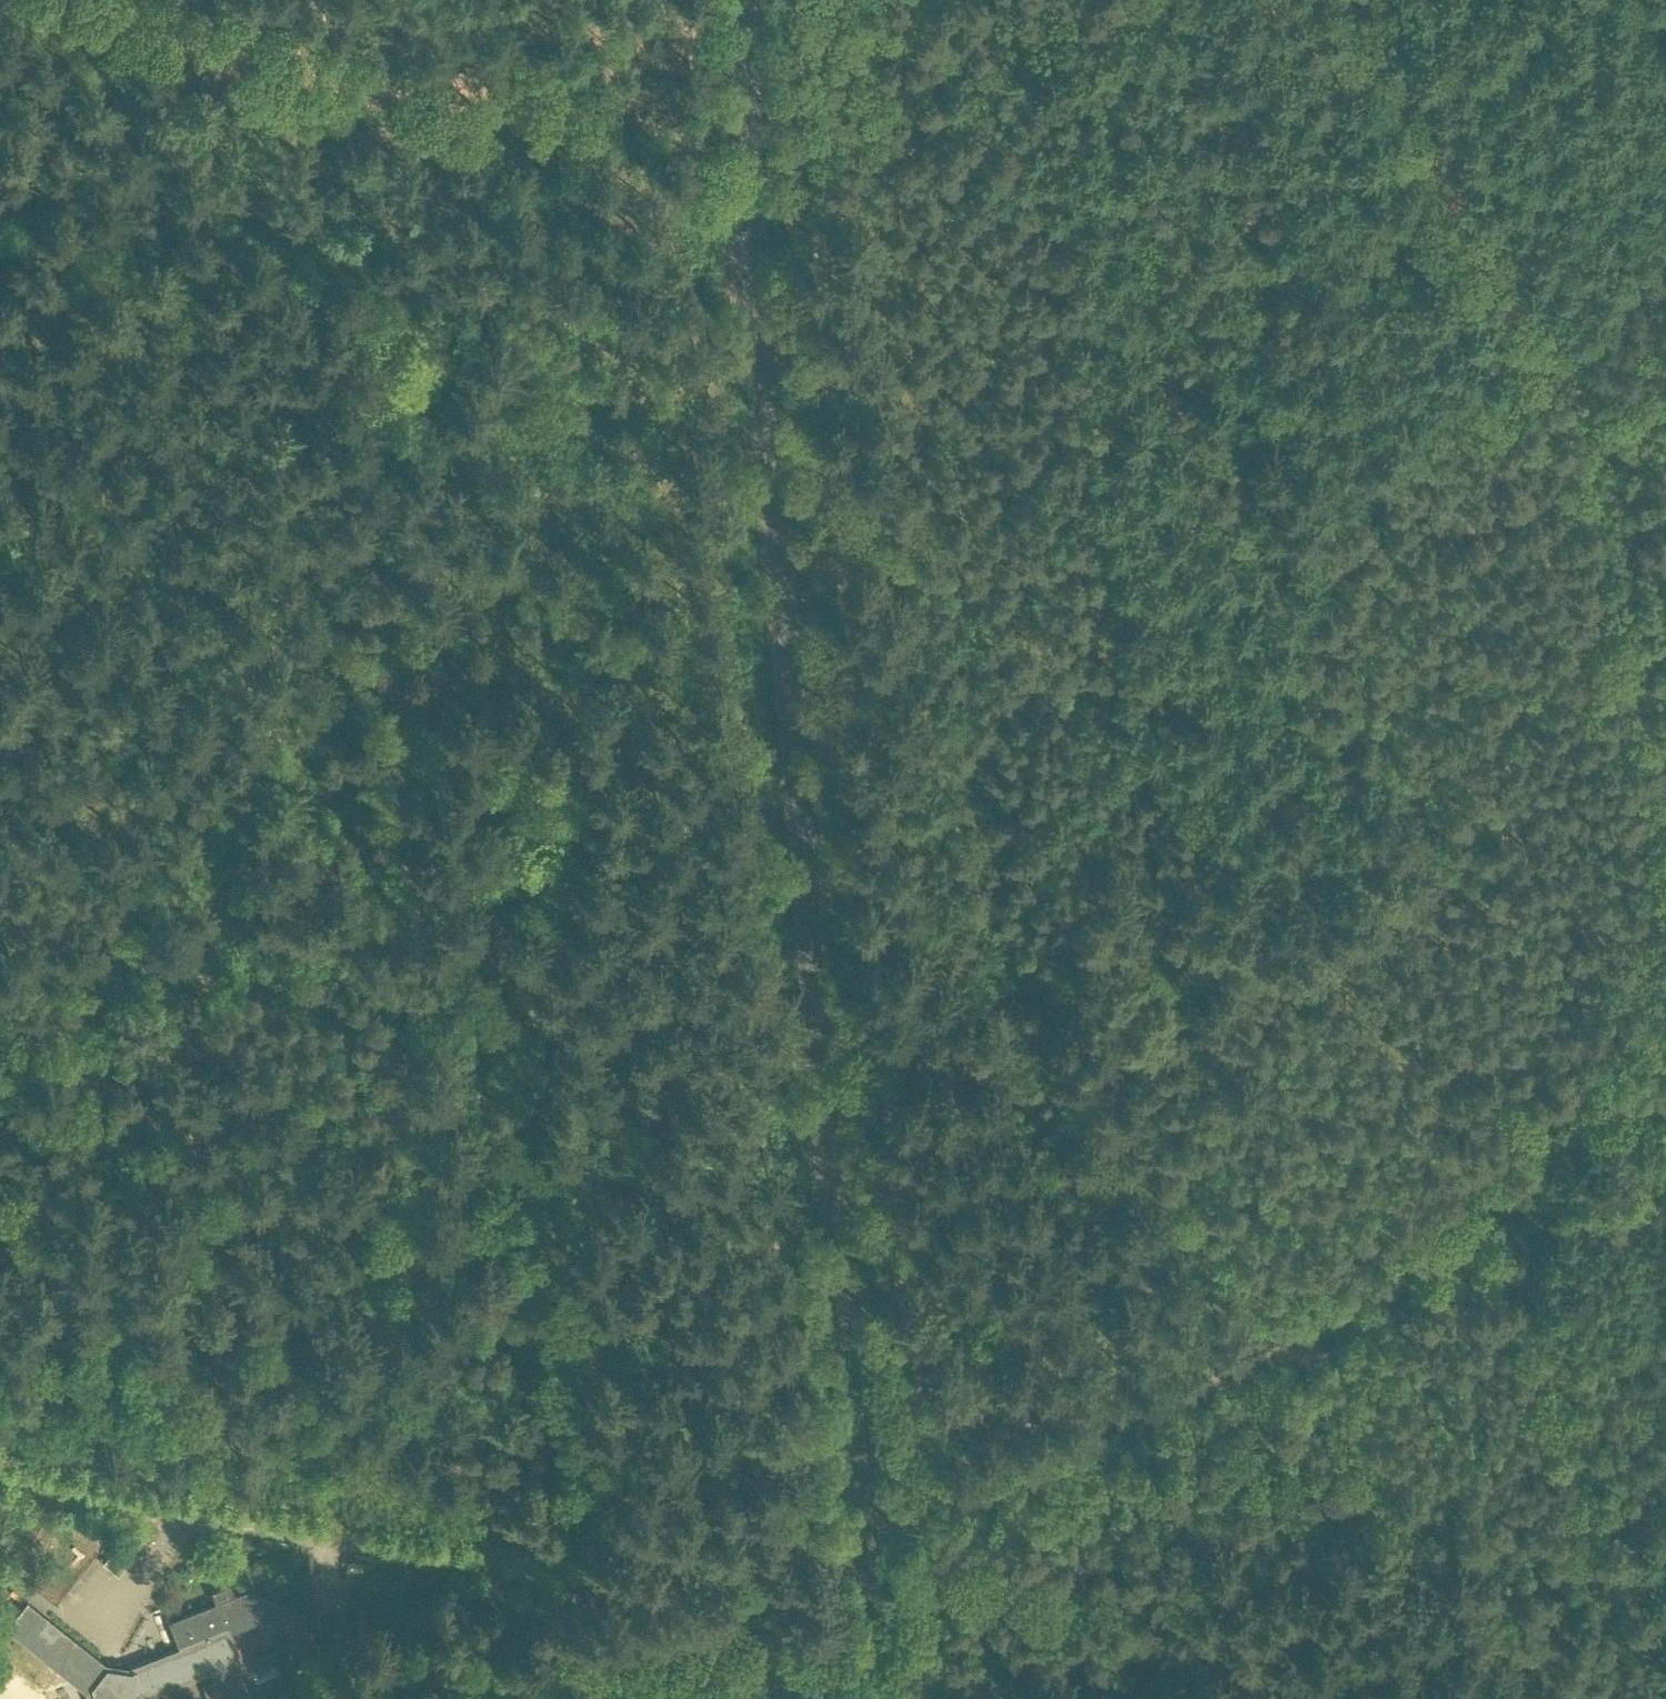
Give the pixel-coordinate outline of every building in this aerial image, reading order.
[(118,1575),(130,1559),(114,1547),(102,1562),(118,1575)] [(304,1613),(261,1594),(252,1598),(249,1589),(234,1595),(230,1584),(213,1591),(218,1602),(171,1620),(181,1647),(130,1666),(120,1665),(120,1669),(108,1668),(109,1666),(45,1619),(46,1617),(26,1602),(7,1626),(27,1642),(30,1638),(92,1687),(97,1698),(141,1698),(145,1695),(211,1669),(215,1678),(242,1668),(238,1658),(241,1657),(230,1629),(260,1617),(296,1633),(304,1613)] [(215,1678),(223,1698),(254,1698),(242,1668),(215,1678)]
